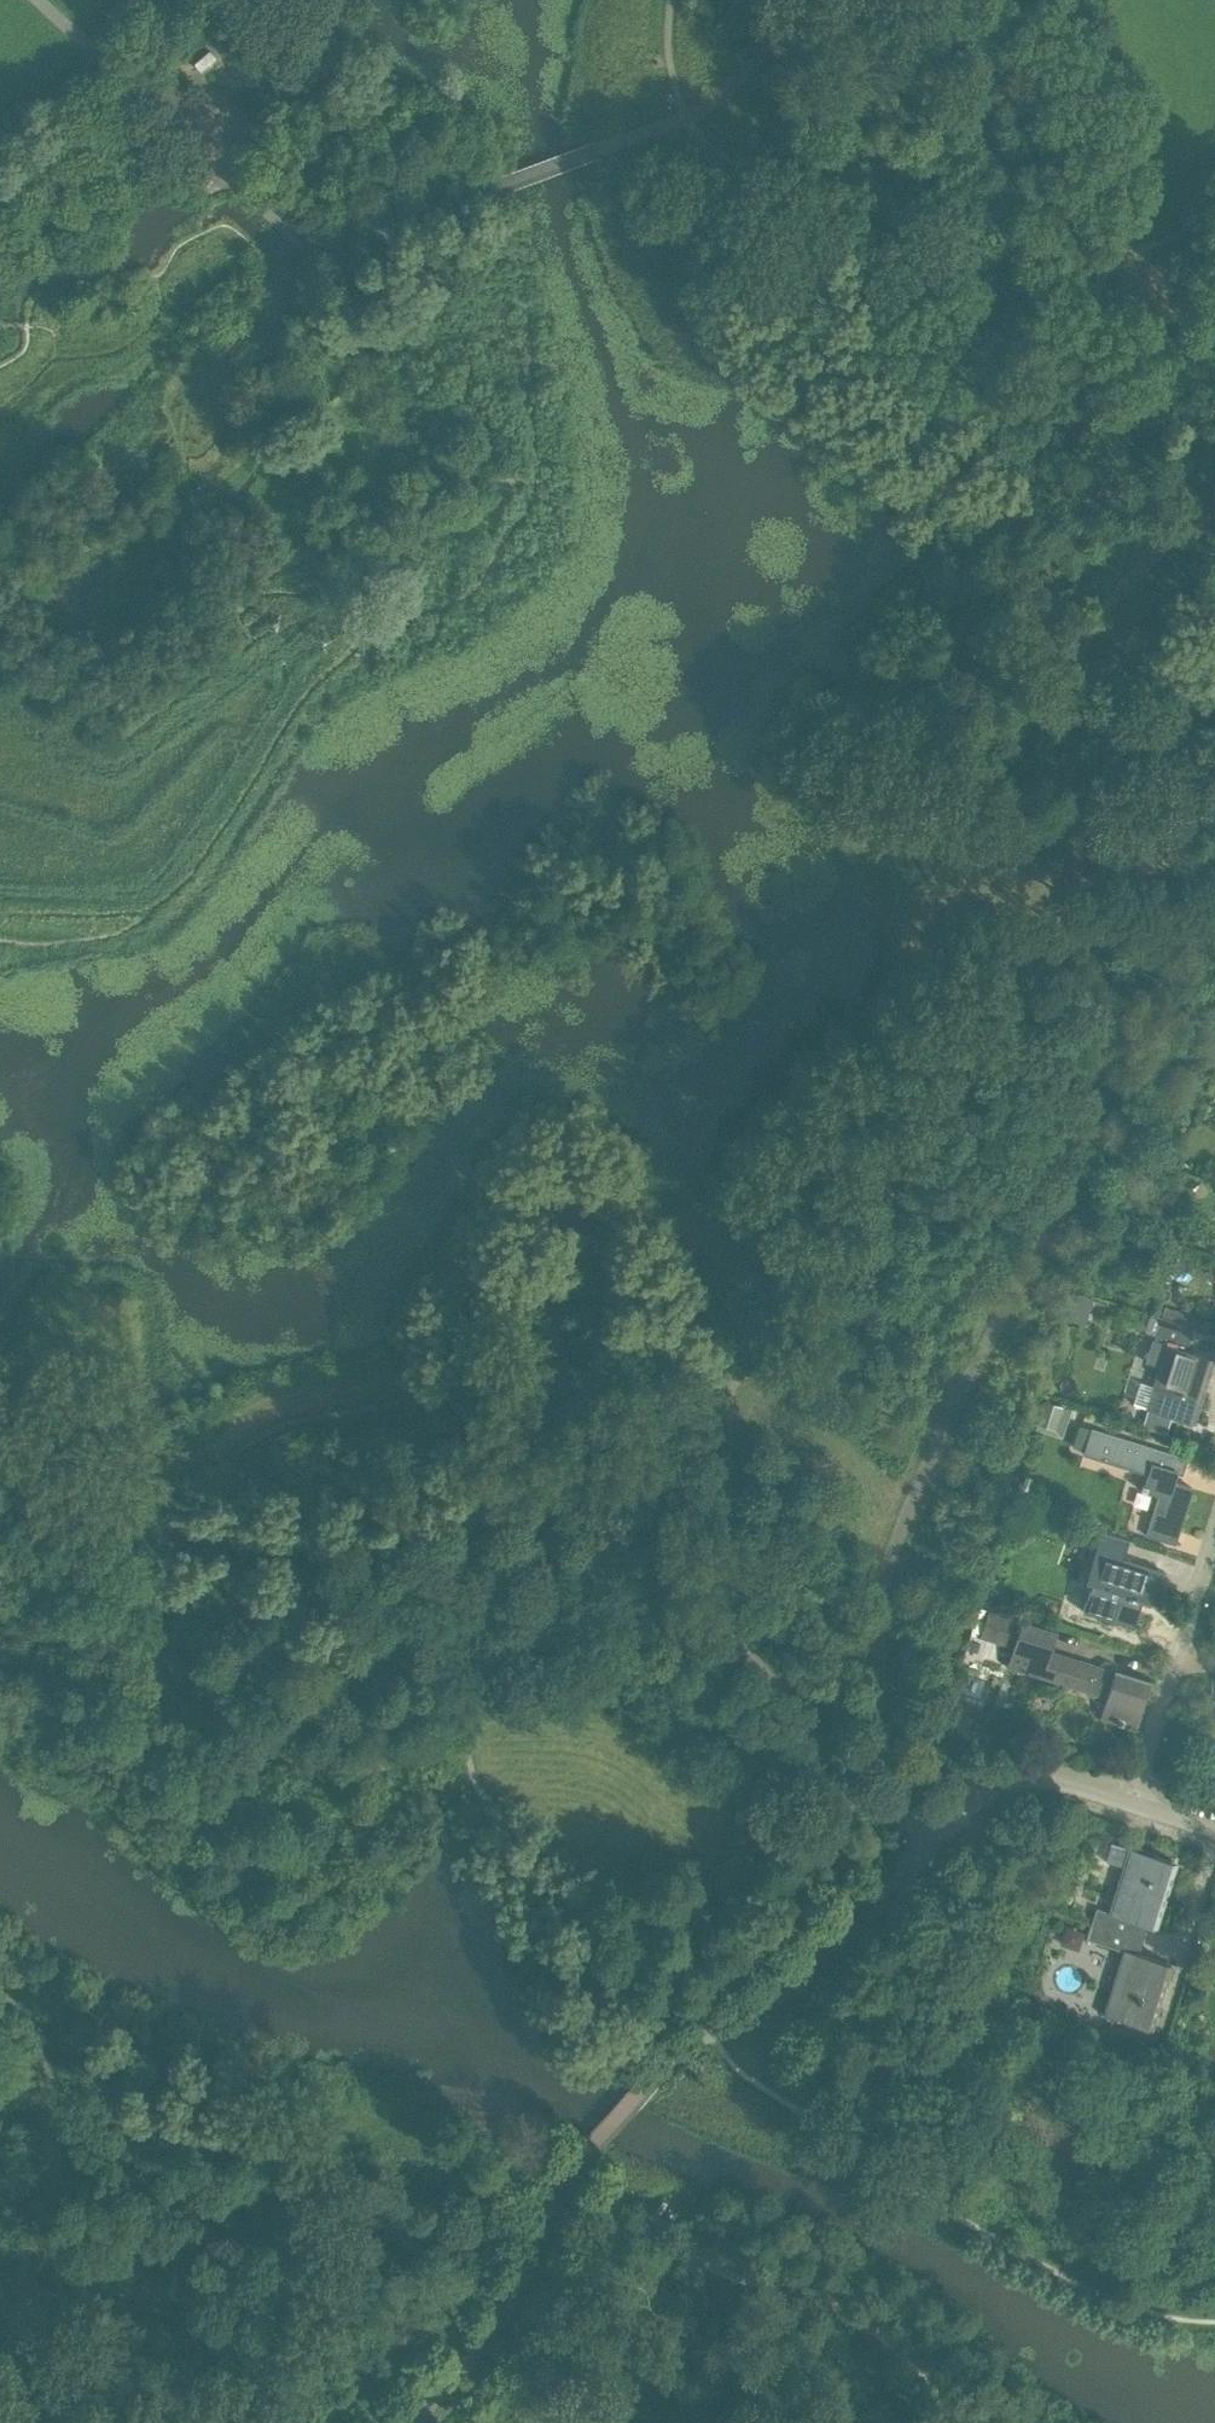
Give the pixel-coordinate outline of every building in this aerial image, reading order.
[(254,87),(222,57),(208,72),(240,102),(254,87)] [(1139,1382),(1133,1404),(1188,1422),(1194,1424),(1208,1381),(1214,1359),(1208,1357),(1187,1350),(1194,1327),(1153,1314),(1148,1333),(1156,1335),(1154,1340),(1153,1339),(1146,1362),(1160,1366),(1154,1386),(1139,1382)] [(1175,1544),(1193,1488),(1174,1482),(1177,1473),(1181,1474),(1182,1473),(1180,1472),(1182,1465),(1184,1466),(1186,1458),(1082,1426),(1075,1446),(1084,1449),(1083,1454),(1146,1473),(1141,1491),(1158,1496),(1145,1535),(1175,1544)] [(1152,1603),(1162,1570),(1123,1558),(1129,1540),(1101,1531),(1085,1582),(1119,1592),(1110,1620),(1133,1627),(1142,1600),(1152,1603)] [(1058,1683),(1067,1656),(1051,1651),(1057,1631),(978,1607),(970,1634),(1012,1648),(1006,1667),(1058,1683)] [(1136,1729),(1150,1682),(1067,1656),(1058,1683),(1106,1698),(1100,1718),(1136,1729)] [(1212,1700),(1202,1732),(1214,1736),(1214,1701),(1212,1700)] [(1157,1928),(1177,1866),(1177,1863),(1110,1843),(1105,1861),(1124,1867),(1110,1912),(1096,1907),(1091,1923),(1142,1940),(1147,1925),(1157,1928)] [(1152,2029),(1165,1987),(1172,1965),(1167,1963),(1138,1954),(1142,1940),(1091,1923),(1086,1939),(1124,1951),(1104,2015),(1146,2028),(1152,2029)]
